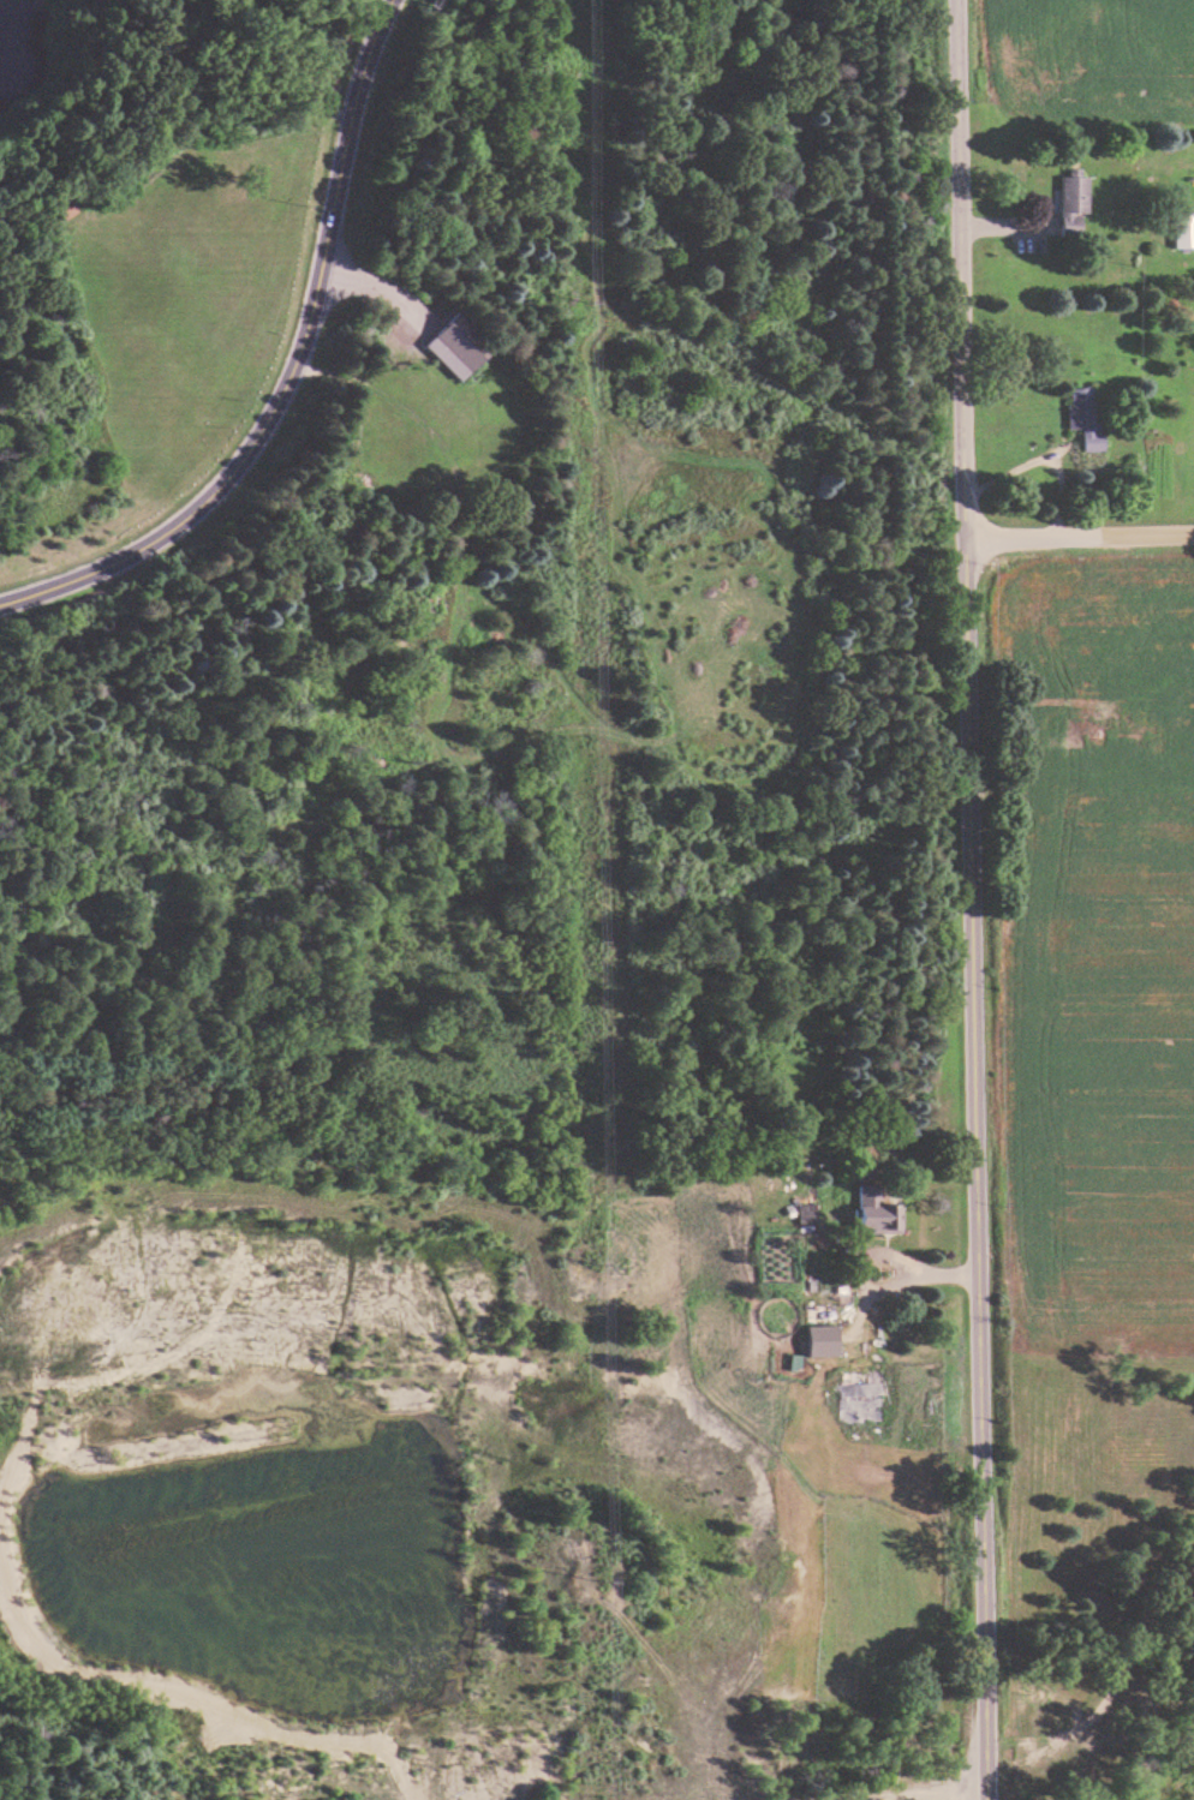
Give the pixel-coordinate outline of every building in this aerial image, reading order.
[(1086,177),(1077,177),(1077,174),(1059,174),(1059,236),(1080,236),(1080,216),(1086,216),(1086,177)] [(1172,215),(1172,250),(1193,250),(1193,215),(1172,215)] [(422,346),(458,383),(493,349),(458,312),(422,346)] [(1081,451),(1101,451),(1101,431),(1094,431),(1093,388),(1066,389),(1067,429),(1081,428),(1081,451)] [(1051,750),(1090,748),(1088,716),(1049,718),(1051,750)] [(899,1233),(899,1205),(879,1205),(879,1186),(856,1186),(856,1233),(899,1233)] [(807,1304),(806,1321),(838,1322),(838,1305),(807,1304)] [(843,1367),(843,1398),(888,1398),(888,1367),(843,1367)]
